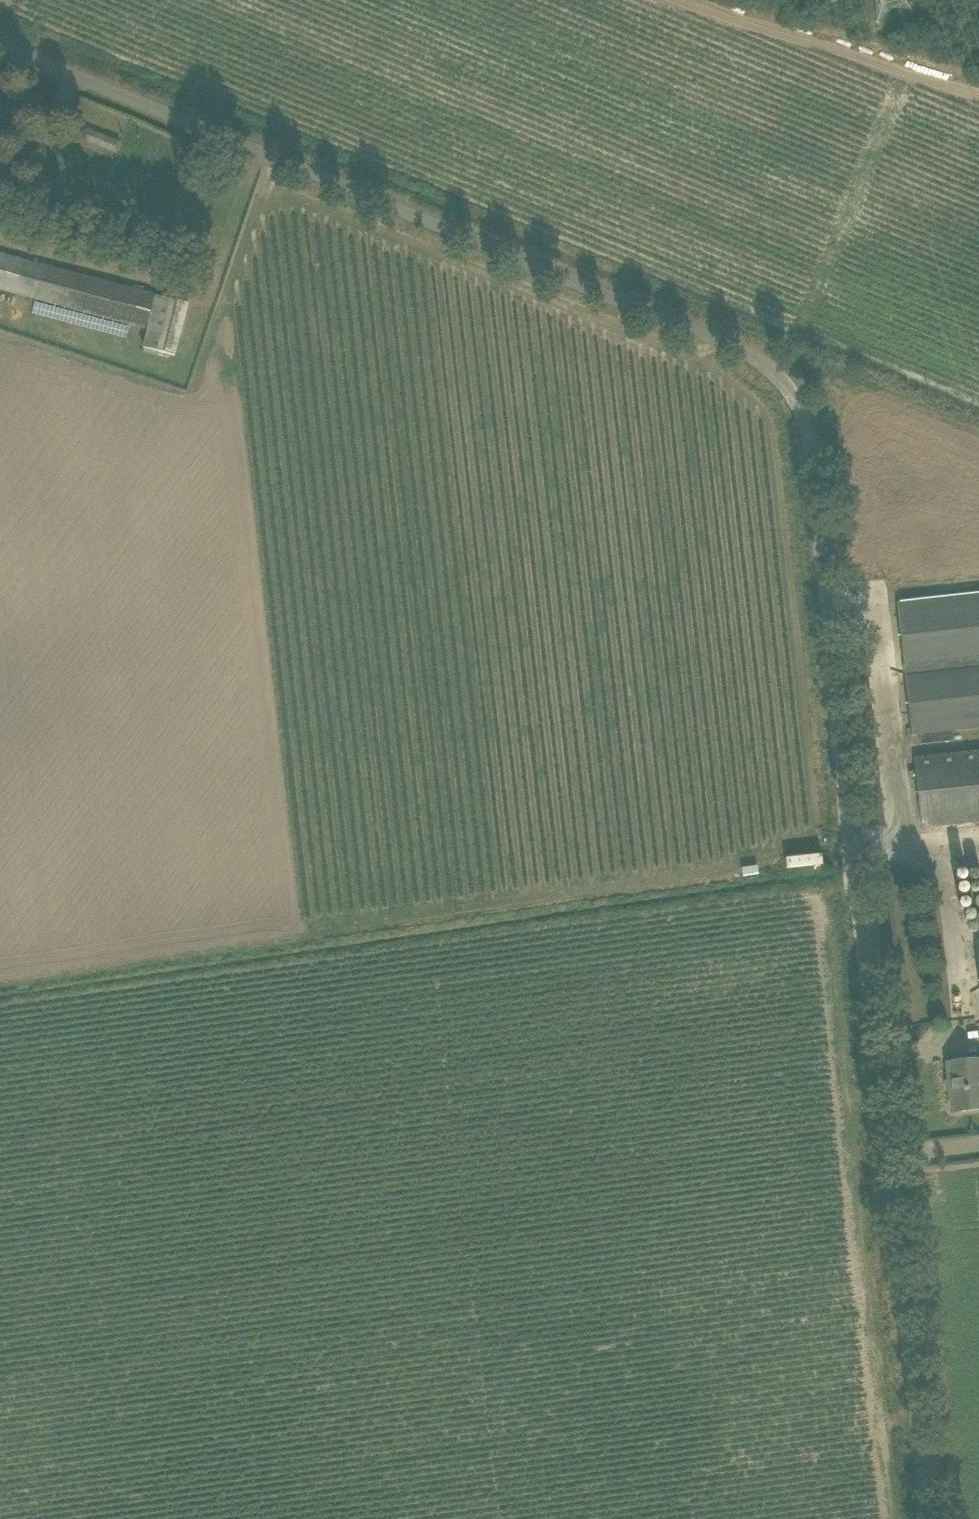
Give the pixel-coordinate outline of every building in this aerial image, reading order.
[(135,325),(149,329),(144,348),(175,357),(189,304),(158,296),(86,277),(0,254),(0,289),(52,303),(44,332),(70,339),(77,310),(135,325)] [(897,603),(912,735),(919,734),(920,745),(954,741),(953,731),(978,728),(978,594),(897,603)] [(914,759),(922,829),(978,822),(978,752),(914,759)] [(947,1063),(952,1113),(978,1110),(978,1060),(947,1063)]
